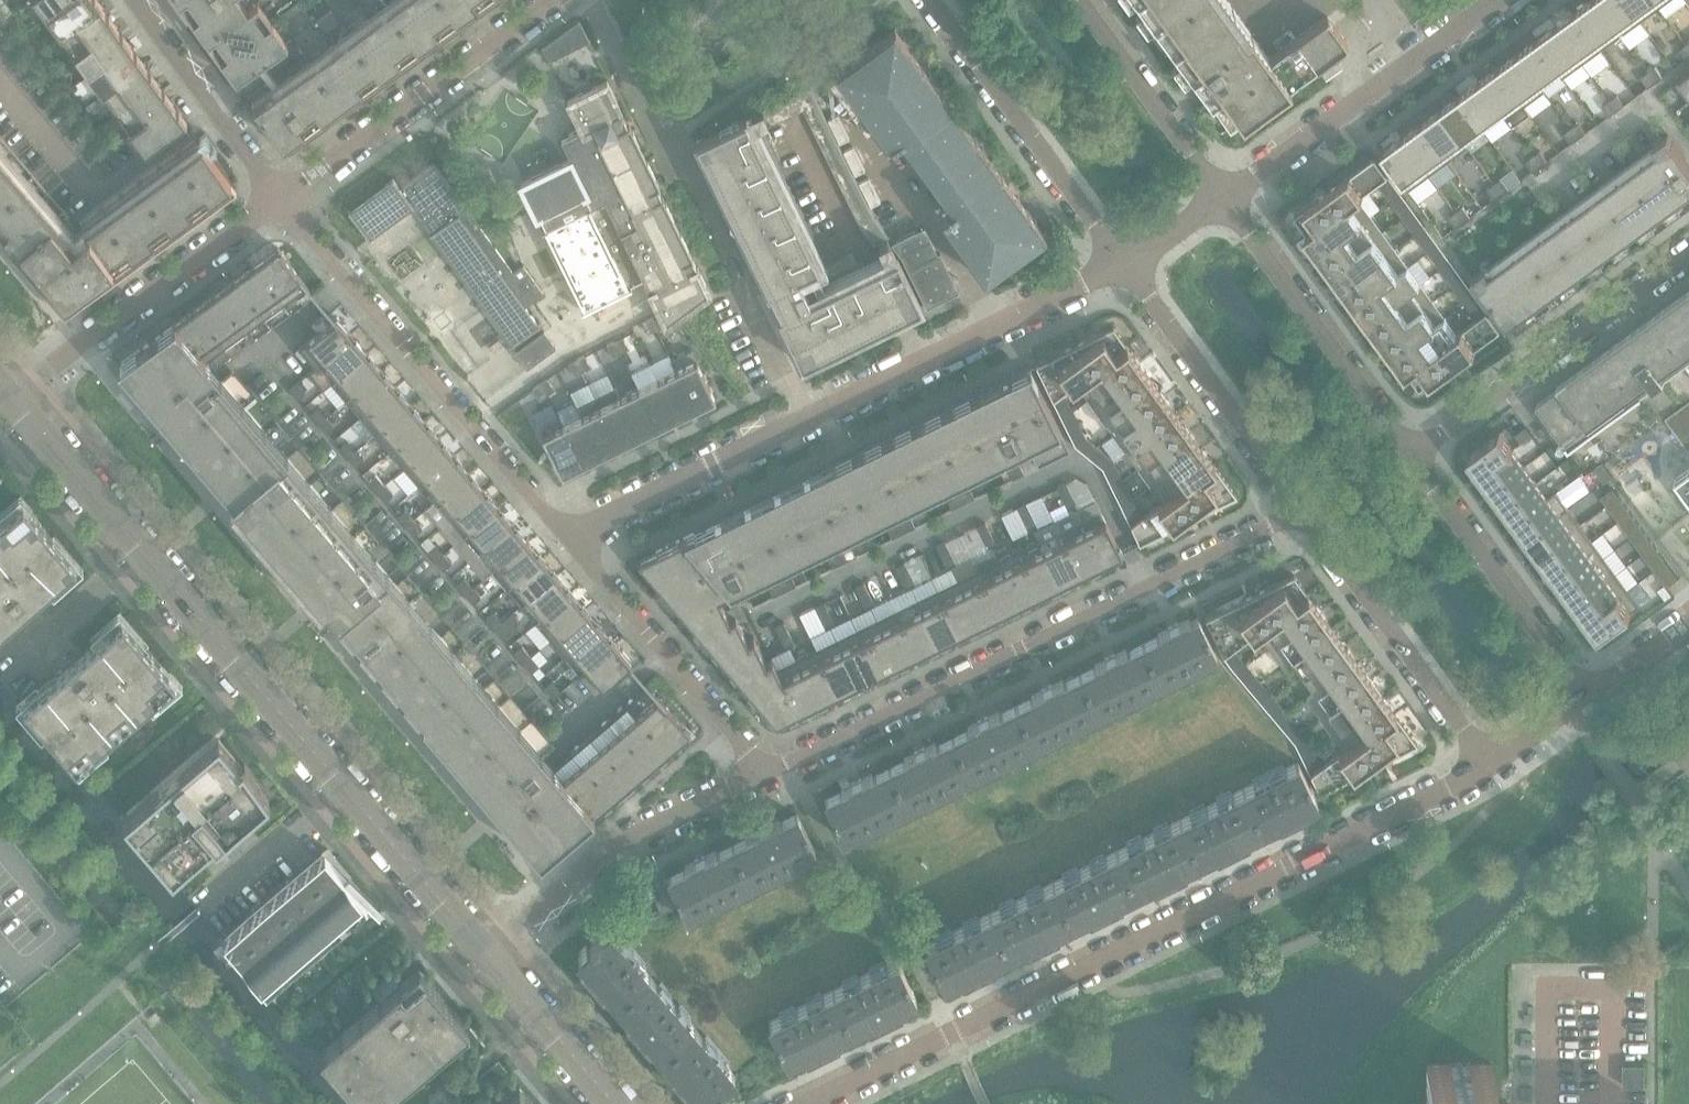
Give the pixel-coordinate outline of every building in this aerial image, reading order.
[(64,0),(36,0),(46,13),(64,0)] [(100,3),(98,0),(64,0),(46,13),(60,33),(100,3)] [(241,0),(178,0),(236,79),(277,50),(241,0)] [(247,94),(247,95),(253,103),(282,143),(293,136),(294,137),(304,130),(323,116),(333,109),(332,107),(341,101),(351,94),(352,95),(361,88),(371,81),(370,79),(380,72),(389,66),(390,67),(400,60),(410,53),(409,51),(418,44),(428,38),(429,39),(439,32),(448,25),(447,23),(457,16),(466,10),(467,11),(477,4),(482,0),(301,0),(299,1),(299,2),(279,16),(272,21),(287,42),(286,43),(297,58),(286,66),(267,80),(247,94)] [(1152,22),(1171,47),(1191,74),(1209,99),(1229,126),(1277,91),(1318,61),(1323,58),(1333,50),(1346,40),(1334,24),(1327,14),(1341,3),(1339,0),(1137,0),(1152,22)] [(1596,0),(1590,0),(1575,12),(1602,49),(1621,35),(1596,0)] [(1625,0),(1596,0),(1621,35),(1640,21),(1625,0)] [(1655,0),(1625,0),(1640,21),(1660,7),(1655,0)] [(1660,7),(1666,16),(1684,3),(1683,0),(1655,0),(1660,7)] [(74,52),(115,23),(100,3),(60,33),(74,52)] [(1602,49),(1575,12),(1555,26),(1582,63),(1583,62),(1592,75),(1610,62),(1601,49),(1602,49)] [(589,40),(579,20),(542,46),(549,60),(589,40)] [(88,72),(129,42),(115,23),(74,52),(88,72)] [(1045,233),(983,148),(894,26),(893,27),(893,26),(829,73),(828,74),(829,75),(830,75),(838,85),(837,86),(838,88),(839,87),(847,97),(846,98),(847,100),(848,99),(856,109),(855,110),(856,112),(857,111),(865,122),(863,122),(865,124),(866,123),(871,120),(878,130),(877,131),(878,133),(879,132),(887,142),(886,143),(887,145),(888,144),(891,142),(892,143),(901,136),(908,146),(907,147),(934,184),(935,183),(944,193),(942,195),(943,196),(945,195),(952,204),(943,211),(943,212),(940,214),(939,215),(941,217),(942,216),(950,227),(949,228),(950,229),(951,228),(958,239),(957,240),(967,253),(968,253),(976,263),(975,264),(975,265),(976,265),(977,265),(986,276),(985,277),(985,278),(1044,234),(1045,233)] [(1582,63),(1555,26),(1536,40),(1563,77),(1582,63)] [(1563,77),(1536,40),(1517,54),(1544,91),(1545,90),(1549,96),(1567,83),(1562,77),(1563,77)] [(102,91),(143,61),(129,42),(88,72),(102,91)] [(267,80),(286,66),(297,58),(286,43),(277,50),(236,79),(247,94),(267,80)] [(1686,43),(1679,49),(1686,59),(1688,57),(1688,47),(1686,43)] [(1544,91),(1517,54),(1498,68),(1525,105),(1544,91)] [(116,110),(157,80),(143,61),(102,91),(116,110)] [(1662,76),(1655,66),(1648,71),(1655,81),(1662,76)] [(1525,105),(1498,68),(1479,81),(1501,112),(1512,126),(1530,113),(1525,105)] [(1655,81),(1648,71),(1640,77),(1648,87),(1655,81)] [(1678,81),(1688,96),(1688,73),(1678,81)] [(130,129),(171,100),(157,80),(116,110),(130,129)] [(662,195),(661,195),(657,186),(659,185),(629,123),(627,124),(622,112),(607,80),(567,99),(580,128),(560,137),(570,158),(519,183),(536,217),(539,215),(545,226),(541,228),(542,229),(544,228),(583,308),(581,309),(581,310),(631,286),(630,285),(643,279),(665,323),(709,291),(697,266),(696,266),(692,257),(693,257),(662,195)] [(1501,112),(1479,81),(1459,96),(1482,126),(1501,112)] [(816,102),(808,85),(798,91),(804,103),(806,107),(816,102)] [(804,103),(798,91),(790,94),(796,107),(804,103)] [(796,107),(790,94),(783,98),(789,110),(796,107)] [(1624,104),(1617,94),(1609,99),(1617,109),(1624,104)] [(1482,126),(1459,96),(1440,110),(1463,140),(1482,126)] [(789,110),(783,98),(776,101),(782,114),(789,110)] [(1617,109),(1609,99),(1602,105),(1609,115),(1617,109)] [(186,120),(171,100),(130,129),(145,149),(160,138),(161,138),(186,120)] [(782,114),(776,101),(768,105),(775,117),(782,114)] [(821,112),(816,102),(806,107),(811,117),(821,112)] [(775,117),(768,105),(761,108),(765,117),(766,118),(767,121),(775,117)] [(882,254),(822,283),(818,273),(827,269),(755,123),(766,118),(765,117),(761,108),(752,113),(744,117),(695,141),(759,272),(769,292),(779,312),(777,314),(800,363),(891,318),(907,311),(920,304),(896,255),(892,246),(887,238),(877,243),(881,252),(882,254)] [(1464,140),(1463,140),(1440,110),(1421,124),(1448,161),(1468,146),(1464,140)] [(827,123),(821,112),(811,117),(816,128),(827,123)] [(1585,132),(1578,122),(1571,127),(1578,137),(1585,132)] [(832,133),(827,123),(816,128),(821,138),(832,133)] [(1448,161),(1421,124),(1402,138),(1429,175),(1448,161)] [(1578,137),(1571,127),(1563,133),(1571,143),(1578,137)] [(837,143),(834,137),(832,133),(821,138),(826,149),(837,143)] [(1688,193),(1688,163),(1668,134),(1653,145),(1657,151),(1490,273),(1486,267),(1472,277),(1498,312),(1508,325),(1511,323),(1506,317),(1515,311),(1519,317),(1688,193)] [(236,188),(213,158),(198,137),(159,166),(196,217),(236,188)] [(1429,175),(1402,138),(1382,152),(1409,189),(1429,175)] [(842,154),(837,143),(826,149),(831,159),(842,154)] [(0,149),(0,167),(9,160),(0,149)] [(1547,160),(1540,150),(1532,155),(1540,166),(1547,160)] [(847,164),(842,154),(831,159),(836,169),(847,164)] [(1540,166),(1532,155),(1525,161),(1532,171),(1540,166)] [(1388,175),(1375,157),(1362,167),(1375,185),(1379,182),(1388,175)] [(9,160),(0,167),(0,230),(40,196),(9,160)] [(537,323),(518,297),(536,283),(523,265),(513,272),(433,162),(399,187),(392,177),(391,178),(392,179),(385,184),(386,185),(350,211),(349,209),(348,210),(369,239),(370,238),(368,236),(386,224),(387,225),(412,207),(431,232),(430,233),(444,253),(445,252),(458,269),(456,270),(471,289),(472,288),(484,306),(483,307),(497,326),(498,325),(511,342),(509,344),(510,345),(539,324),(538,323),(537,323)] [(852,174),(847,164),(836,169),(841,180),(852,174)] [(196,217),(159,166),(120,194),(158,245),(196,217)] [(1341,209),(1358,197),(1375,185),(1362,167),(1328,191),(1341,209)] [(857,185),(852,174),(841,180),(847,190),(857,185)] [(1396,186),(1388,175),(1379,182),(1387,193),(1396,186)] [(1509,188),(1501,178),(1494,183),(1501,193),(1509,188)] [(1501,193),(1494,183),(1487,189),(1494,199),(1501,193)] [(862,195),(857,185),(847,190),(852,200),(862,195)] [(1307,234),(1341,209),(1328,191),(1294,216),(1307,234)] [(158,245),(120,194),(82,221),(119,273),(158,245)] [(867,205),(862,195),(852,200),(857,211),(867,205)] [(82,221),(80,223),(87,231),(75,240),(72,235),(73,235),(40,196),(0,230),(0,239),(63,314),(119,273),(82,221)] [(1320,251),(1370,214),(1358,197),(1341,209),(1307,234),(1320,251)] [(1413,209),(1405,198),(1396,205),(1404,216),(1413,209)] [(872,215),(871,212),(867,205),(857,211),(862,221),(872,215)] [(1470,216),(1463,206),(1455,211),(1463,221),(1470,216)] [(1421,220),(1413,209),(1404,216),(1412,227),(1421,220)] [(1463,221),(1455,211),(1448,217),(1456,227),(1463,221)] [(1332,268),(1383,231),(1370,214),(1320,251),(1332,268)] [(878,224),(874,219),(872,215),(862,221),(869,231),(878,224)] [(887,238),(878,224),(869,231),(877,243),(887,238)] [(939,252),(937,253),(924,227),(891,242),(899,254),(900,253),(926,306),(958,291),(939,252)] [(1344,285),(1395,248),(1383,231),(1332,268),(1344,285)] [(1438,243),(1430,232),(1421,239),(1429,250),(1438,243)] [(1446,255),(1438,243),(1429,250),(1437,261),(1446,255)] [(304,284),(277,246),(252,264),(283,300),(304,284)] [(1357,302),(1408,265),(1395,248),(1344,285),(1357,302)] [(283,300),(252,264),(233,279),(263,314),(283,300)] [(1369,320),(1420,282),(1408,265),(1357,302),(1369,320)] [(1463,278),(1455,266),(1446,273),(1454,284),(1463,278)] [(1471,289),(1463,278),(1454,284),(1462,295),(1471,289)] [(263,314),(233,279),(213,293),(243,328),(263,314)] [(1382,337),(1433,299),(1420,282),(1369,320),(1382,337)] [(1557,383),(1560,386),(1536,403),(1539,408),(1534,411),(1556,441),(1557,442),(1562,438),(1569,448),(1593,431),(1617,413),(1642,395),(1641,395),(1653,386),(1654,386),(1665,378),(1664,377),(1686,362),(1688,367),(1688,287),(1557,383)] [(243,328),(213,293),(194,308),(223,343),(243,328)] [(1394,354),(1445,317),(1433,299),(1382,337),(1394,354)] [(1488,312),(1480,301),(1470,308),(1478,319),(1488,312)] [(223,343),(194,308),(174,323),(197,350),(198,349),(204,357),(223,343)] [(658,312),(650,316),(655,328),(664,324),(658,312)] [(1454,364),(1501,330),(1488,312),(1478,319),(1458,334),(1441,346),(1454,364)] [(316,366),(352,334),(337,316),(317,330),(298,344),(316,366)] [(655,328),(650,316),(641,321),(647,333),(655,328)] [(1407,371),(1441,346),(1458,334),(1445,317),(1394,354),(1407,371)] [(538,757),(216,379),(211,383),(200,370),(210,363),(204,357),(198,349),(197,350),(174,323),(118,364),(158,411),(161,408),(170,419),(167,421),(168,423),(323,604),(326,601),(336,614),(333,616),(489,799),(492,796),(501,807),(498,810),(538,856),(586,808),(591,814),(592,813),(568,784),(569,784),(562,776),(553,765),(545,774),(534,761),(538,757)] [(1092,370),(1126,345),(1113,326),(1074,345),(1092,370)] [(526,368),(555,347),(544,331),(515,352),(526,368)] [(330,383),(367,352),(352,334),(316,366),(330,383)] [(628,348),(622,336),(614,340),(620,352),(628,348)] [(620,352),(614,340),(606,344),(612,356),(620,352)] [(1052,400),(1061,393),(1075,382),(1092,370),(1074,345),(1035,364),(1052,400)] [(1088,399),(1139,362),(1126,345),(1092,370),(1075,382),(1088,399)] [(1420,389),(1454,364),(1441,346),(1407,371),(1420,389)] [(714,398),(690,351),(671,360),(695,408),(714,398)] [(345,400),(381,369),(367,352),(330,383),(345,400)] [(584,355),(576,359),(582,371),(590,367),(584,355)] [(582,371),(576,359),(568,362),(574,374),(582,371)] [(695,408),(671,360),(652,369),(676,417),(695,408)] [(1100,416),(1151,379),(1139,362),(1088,399),(1100,416)] [(683,614),(718,597),(952,482),(1027,445),(1037,466),(1070,450),(1029,367),(831,464),(833,468),(695,535),(692,532),(639,558),(683,610),(681,611),(683,614)] [(360,417),(396,386),(381,369),(345,400),(360,417)] [(676,417),(652,369),(633,379),(657,426),(676,417)] [(546,378),(539,383),(547,394),(554,389),(546,378)] [(657,426),(633,379),(614,388),(638,435),(657,426)] [(1113,434),(1164,396),(1151,379),(1100,416),(1113,434)] [(305,392),(295,381),(288,387),(297,399),(305,392)] [(540,399),(547,394),(539,383),(532,388),(540,399)] [(374,434),(411,403),(396,386),(360,417),(374,434)] [(638,435),(614,388),(595,397),(619,445),(638,435)] [(1067,404),(1061,393),(1052,400),(1057,410),(1067,404)] [(1125,451),(1176,413),(1164,396),(1113,434),(1125,451)] [(619,445),(595,397),(576,407),(600,454),(619,445)] [(389,451),(425,420),(411,403),(374,434),(389,451)] [(325,416),(317,406),(309,413),(317,422),(325,416)] [(600,454),(576,407),(557,416),(581,463),(600,454)] [(1137,468),(1189,430),(1176,413),(1125,451),(1137,468)] [(334,426),(325,416),(317,422),(326,433),(334,426)] [(581,463),(557,416),(538,425),(562,473),(581,463)] [(403,468),(440,437),(425,420),(389,451),(403,468)] [(1080,431),(1075,421),(1065,426),(1071,438),(1080,431)] [(1532,435),(1525,426),(1515,434),(1521,442),(1532,435)] [(1150,485),(1201,448),(1189,430),(1137,468),(1150,485)] [(1086,440),(1080,431),(1071,438),(1074,445),(1079,449),(1086,440)] [(1480,471),(1512,448),(1500,431),(1473,451),(1468,455),(1480,471)] [(418,485),(454,454),(440,437),(403,468),(418,485)] [(355,450),(346,440),(338,447),(347,457),(355,450)] [(1162,502),(1179,490),(1213,465),(1201,448),(1150,485),(1162,502)] [(1492,487),(1524,464),(1512,448),(1480,471),(1492,487)] [(363,460),(355,450),(347,457),(355,467),(363,460)] [(1111,460),(1101,452),(1093,461),(1102,468),(1111,461),(1111,460)] [(432,502),(469,471),(454,454),(418,485),(432,502)] [(1117,473),(1111,461),(1102,468),(1106,478),(1117,473)] [(1612,476),(1602,462),(1593,468),(1604,482),(1612,476)] [(1023,473),(1019,464),(1007,470),(1011,479),(1023,473)] [(1504,504),(1536,481),(1524,464),(1492,487),(1504,504)] [(1236,496),(1213,465),(1179,490),(1198,515),(1236,496)] [(1675,479),(1688,499),(1688,468),(1675,479)] [(447,519),(484,488),(469,471),(432,502),(447,519)] [(384,485),(375,474),(368,481),(376,491),(384,485)] [(1547,496),(1536,481),(1504,504),(1515,520),(1547,496)] [(1071,494),(1065,482),(1056,486),(1062,498),(1071,494)] [(392,494),(384,485),(376,491),(385,501),(392,494)] [(462,537),(498,506),(484,488),(447,519),(462,537)] [(974,497),(970,488),(958,494),(962,503),(974,497)] [(1618,496),(1612,488),(1600,496),(1606,505),(1618,496)] [(1130,499),(1125,489),(1115,494),(1120,506),(1130,499)] [(1160,533),(1198,515),(1179,490),(1162,502),(1139,519),(1130,526),(1138,544),(1160,533)] [(1528,537),(1568,507),(1556,490),(1547,496),(1515,520),(1528,537)] [(962,503),(958,494),(946,500),(951,509),(962,503)] [(1077,505),(1071,494),(1062,498),(1068,510),(1077,505)] [(1624,504),(1618,496),(1606,505),(1612,513),(1624,504)] [(75,564),(23,502),(0,522),(0,628),(75,564)] [(1031,514),(1025,502),(1016,506),(1022,518),(1031,514)] [(1630,512),(1624,504),(1612,513),(1618,521),(1630,512)] [(477,554),(513,523),(498,506),(462,537),(477,554)] [(1540,553),(1580,524),(1568,507),(1528,537),(1540,553)] [(413,519),(404,509),(397,515),(405,525),(413,519)] [(1121,552),(1100,509),(1078,520),(1100,563),(1101,562),(1100,560),(1117,551),(1118,553),(1121,552)] [(1139,519),(1135,510),(1125,515),(1130,526),(1139,519)] [(1636,521),(1630,512),(1618,521),(1624,529),(1636,521)] [(1036,525),(1031,514),(1022,518),(1027,529),(1036,525)] [(915,527),(910,518),(899,523),(903,532),(915,527)] [(421,528),(413,519),(405,525),(414,535),(421,528)] [(1100,563),(1078,520),(1058,530),(1079,573),(1080,572),(1079,570),(1097,561),(1098,563),(1100,563)] [(1642,529),(1636,521),(1624,529),(1630,537),(1642,529)] [(990,533),(985,522),(976,526),(981,538),(990,533)] [(491,571),(528,540),(513,523),(477,554),(491,571)] [(903,532),(899,523),(887,529),(892,538),(903,532)] [(1552,569),(1592,540),(1580,524),(1540,553),(1552,569)] [(1648,537),(1642,529),(1630,537),(1636,546),(1648,537)] [(1079,573),(1058,530),(1038,540),(1059,583),(1060,582),(1059,580),(1077,571),(1078,573),(1079,573)] [(996,545),(990,533),(981,538),(987,549),(996,545)] [(1654,545),(1648,537),(1636,546),(1642,554),(1654,545)] [(506,588),(542,557),(528,540),(491,571),(506,588)] [(1059,583),(1038,540),(1018,549),(1039,592),(1040,592),(1039,590),(1057,581),(1058,583),(1059,583)] [(1564,586),(1604,556),(1592,540),(1552,569),(1564,586)] [(950,553),(944,541),(935,546),(941,558),(950,553)] [(443,553),(434,543),(426,550),(435,560),(443,553)] [(1660,553),(1654,545),(1642,554),(1648,562),(1660,553)] [(855,556),(851,547),(839,552),(844,561),(855,556)] [(1039,592),(1018,549),(998,559),(1019,602),(1020,602),(1019,599),(1036,591),(1038,593),(1039,592)] [(844,561),(839,552),(827,558),(832,567),(844,561)] [(451,563),(443,553),(435,560),(443,569),(451,563)] [(956,565),(950,553),(941,558),(947,569),(956,565)] [(1678,578),(1660,553),(1648,562),(1666,587),(1678,578)] [(1575,602),(1616,573),(1604,556),(1564,586),(1575,602)] [(520,605),(557,574),(542,557),(506,588),(520,605)] [(1019,602),(998,559),(978,569),(999,612),(1000,612),(999,609),(1016,601),(1017,603),(1019,602)] [(909,573),(903,562),(895,566),(900,578),(909,573)] [(999,612),(978,569),(957,579),(979,622),(980,622),(979,619),(996,611),(997,613),(999,612)] [(915,585),(909,573),(900,578),(906,589),(915,585)] [(1587,619),(1628,589),(1616,573),(1575,602),(1587,619)] [(535,622),(571,591),(557,574),(520,605),(535,622)] [(1273,618),(1307,593),(1294,574),(1255,593),(1273,618)] [(777,583),(782,591),(794,585),(790,576),(777,583)] [(471,587),(463,577),(455,584),(464,594),(471,587)] [(979,622),(957,579),(937,589),(958,632),(959,631),(958,629),(976,620),(977,623),(979,622)] [(869,593),(863,581),(854,586),(860,597),(869,593)] [(782,591),(777,583),(768,587),(772,596),(782,591)] [(480,597),(471,587),(464,594),(472,604),(480,597)] [(958,632),(937,589),(917,599),(938,642),(939,642),(938,639),(955,631),(956,633),(958,632)] [(1599,635),(1640,606),(1628,589),(1587,619),(1599,635)] [(549,639),(586,608),(571,591),(535,622),(549,639)] [(874,605),(869,593),(860,597),(865,609),(874,605)] [(1273,618),(1255,593),(1204,618),(1222,655),(1256,631),(1273,618)] [(1269,648),(1320,610),(1307,593),(1273,618),(1256,631),(1269,648)] [(729,618),(726,613),(718,597),(683,614),(700,634),(735,616),(735,615),(729,618)] [(938,642),(917,599),(896,609),(918,652),(919,651),(917,649),(935,640),(936,643),(938,642)] [(829,613),(823,601),(814,605),(820,617),(829,613)] [(564,656),(600,625),(586,608),(549,639),(564,656)] [(918,652),(896,609),(876,619),(897,662),(898,661),(897,659),(915,650),(916,653),(918,652)] [(1290,658),(1332,628),(1320,610),(1269,648),(1281,664),(1290,658)] [(501,621),(492,611),(484,618),(493,628),(501,621)] [(834,624),(829,613),(820,617),(825,629),(834,624)] [(747,639),(735,616),(700,634),(718,655),(754,637),(753,636),(747,639)] [(1216,654),(1197,617),(1190,621),(1189,618),(1157,633),(1158,636),(1142,644),(1161,681),(1216,654)] [(76,764),(175,680),(122,619),(23,703),(76,764)] [(897,662),(876,619),(856,629),(877,672),(878,671),(877,669),(895,660),(896,663),(897,662)] [(509,631),(501,621),(493,628),(501,638),(509,631)] [(788,633),(783,621),(774,625),(779,637),(788,633)] [(579,673),(615,642),(600,625),(564,656),(579,673)] [(1303,675),(1345,645),(1332,628),(1290,658),(1303,675)] [(877,672),(856,629),(836,639),(857,682),(858,681),(857,679),(875,670),(876,672),(877,672)] [(794,644),(788,633),(779,637),(785,649),(794,644)] [(765,660),(754,637),(718,655),(736,676),(772,659),(771,657),(765,660)] [(857,682),(836,639),(816,649),(837,692),(838,691),(837,689),(854,680),(856,682),(857,682)] [(631,660),(615,642),(579,673),(594,691),(612,676),(631,660)] [(1161,681),(1142,644),(1127,652),(1125,649),(1094,665),(1095,667),(1078,675),(1097,713),(1161,681)] [(1315,692),(1357,662),(1345,645),(1303,675),(1315,692)] [(530,656),(522,646),(514,652),(522,662),(530,656)] [(837,692),(816,649),(796,659),(817,701),(818,701),(817,699),(834,690),(835,692),(837,692)] [(1240,659),(1232,649),(1223,656),(1231,666),(1240,659)] [(538,665),(530,656),(522,662),(531,672),(538,665)] [(783,683),(775,668),(776,668),(772,659),(736,676),(754,697),(783,683)] [(796,659),(776,668),(775,668),(783,683),(797,711),(798,711),(797,708),(814,700),(815,702),(817,701),(796,659)] [(1328,709),(1370,679),(1357,662),(1315,692),(1306,699),(1318,716),(1328,709)] [(1258,681),(1250,672),(1241,679),(1249,688),(1258,681)] [(1097,713),(1078,675),(1063,683),(1062,680),(1045,688),(1031,696),(1032,698),(1015,706),(1034,744),(1097,713)] [(1331,733),(1382,696),(1370,679),(1328,709),(1318,716),(1331,733)] [(560,691),(551,680),(543,687),(553,698),(560,691)] [(797,711),(783,683),(754,697),(775,722),(797,711)] [(1271,697),(1264,688),(1255,695),(1262,704),(1271,697)] [(1360,738),(1395,713),(1382,696),(1331,733),(1343,750),(1360,738)] [(690,730),(663,703),(657,697),(636,714),(666,750),(690,730)] [(1286,714),(1277,704),(1268,712),(1277,722),(1286,714)] [(1034,744),(1015,706),(999,714),(998,712),(966,727),(968,730),(951,738),(970,775),(1034,744)] [(1417,744),(1395,713),(1360,738),(1379,763),(1417,744)] [(666,750),(636,714),(617,730),(648,766),(666,750)] [(1294,725),(1286,714),(1277,722),(1285,732),(1294,725)] [(648,766),(617,730),(598,745),(629,781),(648,766)] [(1307,742),(1305,738),(1304,737),(1298,730),(1289,737),(1294,743),(1296,747),(1307,742)] [(224,835),(269,797),(244,763),(241,766),(218,738),(123,819),(172,877),(219,836),(221,838),(220,836),(223,833),(224,835)] [(970,775),(951,738),(936,745),(935,743),(919,750),(903,758),(905,761),(888,769),(906,806),(970,775)] [(1319,792),(1379,763),(1360,738),(1343,750),(1320,767),(1310,775),(1319,792)] [(629,781),(598,745),(580,761),(611,797),(629,781)] [(1320,767),(1315,756),(1303,762),(1310,775),(1320,767)] [(611,797),(580,761),(562,776),(569,784),(568,784),(592,813),(611,797)] [(1316,799),(1298,762),(1242,789),(1261,826),(1277,818),(1278,821),(1310,805),(1309,802),(1316,799)] [(906,806),(888,769),(873,776),(872,774),(861,779),(840,789),(841,792),(824,800),(843,838),(906,806)] [(1261,826),(1242,789),(1179,820),(1198,857),(1214,849),(1215,852),(1236,841),(1247,836),(1245,834),(1261,826)] [(815,851),(797,814),(780,822),(778,820),(747,835),(748,838),(732,846),(750,883),(815,851)] [(1198,857),(1179,820),(1116,851),(1134,888),(1151,880),(1152,883),(1183,867),(1182,865),(1198,857)] [(750,883),(732,846),(717,853),(715,851),(684,866),(685,869),(668,877),(669,879),(651,888),(662,909),(680,901),(686,914),(750,883)] [(1134,888),(1116,851),(1052,882),(1070,920),(1087,912),(1088,914),(1119,899),(1118,896),(1134,888)] [(370,909),(322,853),(222,939),(273,995),(275,982),(312,951),(317,955),(321,951),(325,948),(322,943),(350,919),(370,909)] [(1070,920),(1052,882),(989,913),(1008,950),(1023,943),(1025,945),(1056,930),(1055,927),(1070,920)] [(1008,950),(989,913),(925,945),(943,982),(960,974),(961,976),(993,961),(992,958),(1008,950)] [(649,974),(630,952),(609,928),(588,946),(586,944),(579,951),(580,953),(578,955),(583,961),(581,963),(604,990),(606,988),(617,1001),(649,974)] [(418,967),(393,938),(294,1021),(320,1051),(319,1051),(364,1103),(535,1103),(418,967)] [(915,996),(897,958),(832,990),(850,1028),(867,1019),(868,1022),(900,1006),(898,1004),(915,996)] [(695,1028),(667,996),(649,974),(617,1001),(629,1015),(626,1017),(649,1043),(651,1041),(663,1055),(695,1028)] [(850,1028),(832,990),(768,1022),(787,1059),(804,1051),(805,1053),(837,1038),(835,1035),(850,1028)] [(734,1074),(713,1050),(695,1028),(663,1055),(674,1068),(672,1070),(695,1097),(697,1095),(702,1101),(705,1099),(707,1101),(714,1094),(713,1093),(734,1074)] [(1426,1063),(1426,1103),(1492,1103),(1492,1063),(1459,1063),(1426,1063)] [(1644,1085),(1644,1064),(1623,1064),(1623,1085),(1644,1085)]
